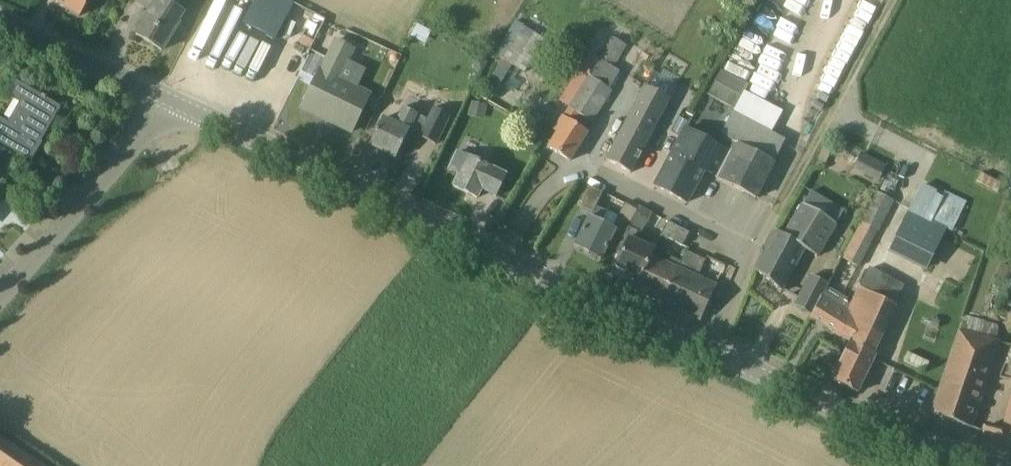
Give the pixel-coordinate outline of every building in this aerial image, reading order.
[(89,0),(55,0),(54,2),(79,16),(89,0)] [(186,12),(167,0),(133,0),(151,11),(136,35),(162,51),(186,12)] [(295,3),(289,0),(233,0),(225,15),(308,55),(327,18),(295,3)] [(545,40),(514,22),(495,54),(526,72),(545,40)] [(611,36),(598,59),(613,68),(627,45),(611,36)] [(340,77),(355,48),(336,39),(322,70),(320,70),(302,108),(304,109),(304,107),(334,122),(333,123),(352,132),(371,92),(340,77)] [(749,101),(768,107),(783,57),(763,51),(749,101)] [(592,123),(612,90),(588,76),(568,108),(568,109),(563,117),(558,125),(551,135),(555,137),(548,147),(570,161),(593,124),(592,123)] [(43,96),(15,80),(7,95),(20,103),(9,122),(0,117),(0,142),(31,161),(41,143),(40,142),(44,135),(42,134),(46,127),(48,128),(60,108),(46,99),(46,98),(43,96)] [(708,94),(736,109),(743,96),(715,82),(708,94)] [(631,173),(640,155),(670,98),(646,85),(606,160),(631,173)] [(700,100),(691,127),(713,134),(722,107),(700,100)] [(484,119),(486,104),(471,101),(469,116),(484,119)] [(396,158),(419,113),(403,105),(395,122),(384,117),(370,145),(396,158)] [(756,198),(765,180),(786,140),(733,111),(715,144),(685,128),(654,186),(686,203),(704,171),(756,198)] [(673,130),(681,135),(688,122),(679,117),(673,130)] [(465,135),(459,146),(478,156),(484,144),(465,135)] [(497,197),(508,174),(460,149),(449,170),(459,175),(454,187),(477,198),(482,189),(497,197)] [(887,165),(874,159),(867,174),(879,180),(887,165)] [(603,193),(591,187),(581,207),(592,212),(590,218),(589,217),(575,246),(601,259),(607,248),(614,251),(634,210),(619,203),(610,222),(603,219),(607,211),(597,206),(603,193)] [(839,259),(858,269),(896,201),(877,190),(839,259)] [(838,226),(820,215),(803,204),(789,227),(784,235),(776,231),(756,270),(781,290),(807,248),(819,256),(838,226)] [(645,226),(652,212),(639,206),(637,211),(634,210),(614,251),(622,254),(616,267),(640,278),(655,249),(638,242),(634,240),(638,231),(642,233),(645,226)] [(930,265),(946,228),(908,209),(886,253),(926,273),(930,265)] [(662,235),(682,246),(689,233),(669,222),(662,235)] [(685,251),(680,262),(655,249),(640,278),(634,290),(662,304),(685,251)] [(699,321),(725,266),(706,257),(704,260),(685,251),(662,304),(699,321)] [(858,392),(867,374),(899,307),(893,304),(904,284),(871,266),(851,303),(826,289),(813,314),(811,318),(850,342),(832,380),(858,392)] [(813,314),(826,289),(824,288),(826,284),(811,277),(796,305),(813,314)] [(995,337),(996,334),(999,326),(967,315),(932,415),(970,428),(1001,339),(995,337)] [(1010,344),(1001,378),(1010,381),(1010,344)] [(0,437),(0,465),(42,465),(0,437)]
